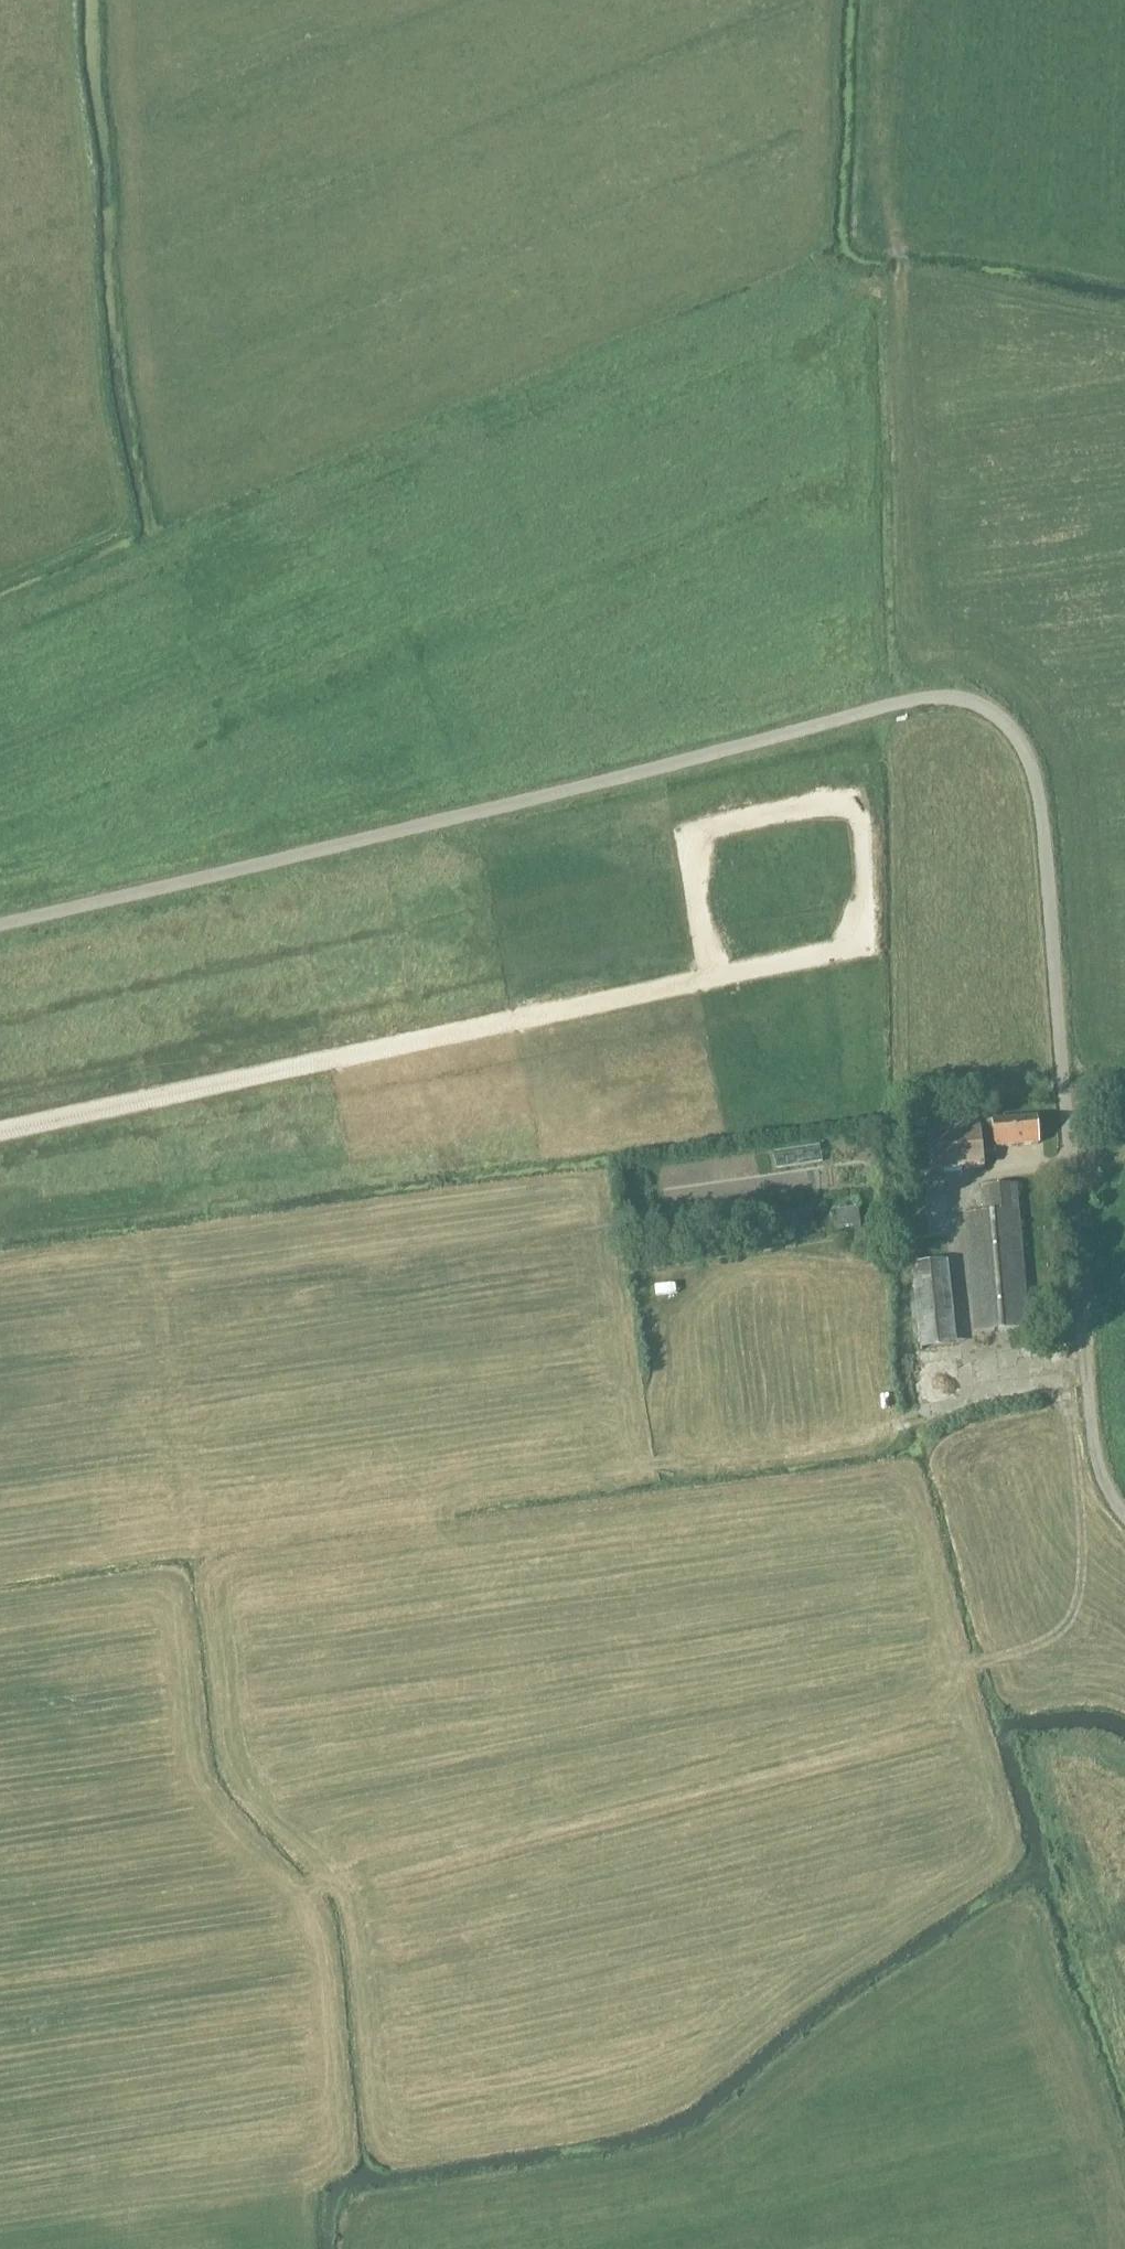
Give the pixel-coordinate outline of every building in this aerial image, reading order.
[(1038,1147),(1037,1135),(1036,1120),(979,1124),(978,1113),(905,1121),(911,1177),(983,1171),(982,1157),(995,1155),(995,1151),(1038,1147)] [(1016,1188),(999,1188),(981,1189),(983,1217),(965,1218),(975,1336),(1028,1331),(1016,1188)] [(836,1214),(838,1230),(860,1228),(858,1211),(836,1214)] [(912,1268),(919,1340),(921,1349),(955,1345),(954,1336),(946,1265),(912,1268)]
